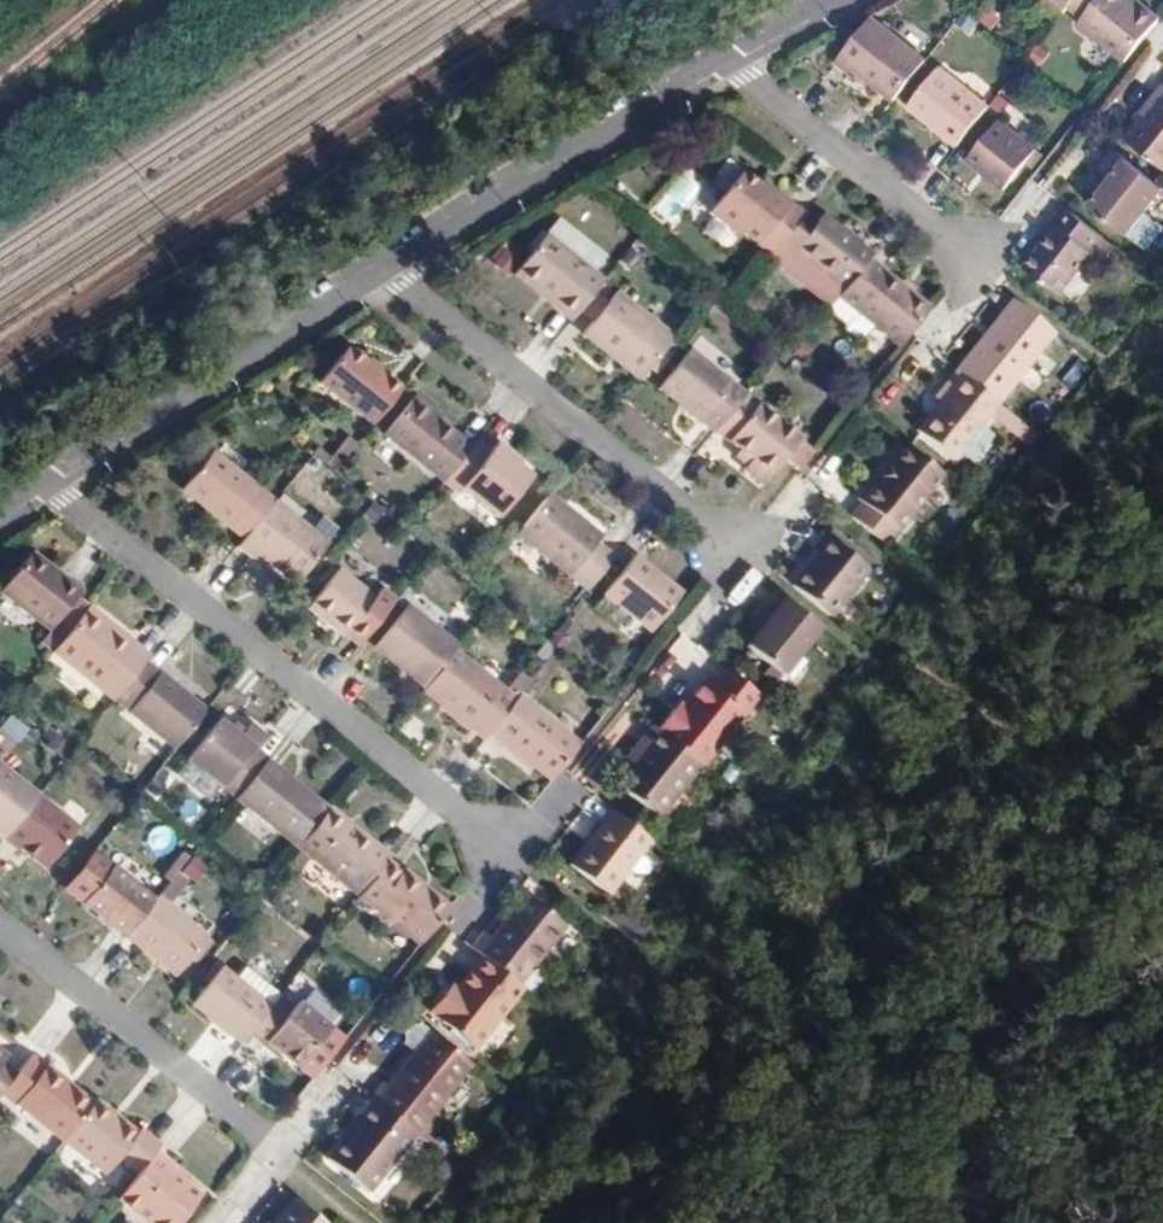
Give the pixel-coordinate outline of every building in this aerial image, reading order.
[(1065,11),(1069,8),(1075,0),(1051,0),(1065,11)] [(1123,62),(1161,12),(1144,0),(1075,0),(1069,8),(1082,17),(1075,26),(1123,62)] [(918,78),(861,32),(826,74),(843,90),(851,83),(890,112),(918,78)] [(983,124),(936,86),(908,119),(954,158),(983,124)] [(1123,143),(1162,173),(1162,91),(1123,143)] [(997,137),(966,175),(1001,204),(1033,166),(997,137)] [(1159,213),(1113,171),(1094,191),(1110,205),(1091,227),(1138,268),(1158,246),(1142,231),(1159,213)] [(768,270),(798,231),(771,206),(763,215),(734,190),(702,228),(729,252),(735,244),(768,270)] [(874,253),(821,210),(783,257),(833,296),(867,254),(874,253)] [(1023,290),(1053,317),(1103,260),(1066,228),(1053,243),(1058,249),(1023,290)] [(597,294),(538,246),(506,286),(565,334),(597,294)] [(925,301),(867,254),(833,296),(890,343),(925,301)] [(669,350),(613,304),(579,347),(635,393),(669,350)] [(955,389),(997,423),(1051,351),(1007,319),(955,389)] [(722,441),(756,398),(692,348),(658,390),(722,441)] [(392,400),(341,358),(315,390),(366,432),(392,400)] [(951,480),(997,423),(955,389),(941,404),(947,410),(916,452),(951,480)] [(801,436),(756,398),(722,441),(734,448),(725,459),(761,487),(801,436)] [(466,457),(405,408),(377,442),(438,492),(466,457)] [(466,457),(438,492),(454,505),(460,498),(494,527),(522,492),(497,472),(501,467),(488,457),(484,461),(471,450),(466,457)] [(231,551),(264,512),(204,463),(172,502),(231,551)] [(854,535),(883,561),(942,492),(908,464),(893,479),(888,475),(851,519),(860,527),(854,535)] [(547,503),(517,542),(572,586),(603,549),(547,503)] [(317,555),(264,512),(231,551),(227,555),(244,569),(250,562),(286,592),(317,555)] [(807,600),(843,628),(881,581),(834,543),(817,564),(829,573),(807,600)] [(26,559),(0,592),(0,606),(43,638),(31,649),(46,661),(50,656),(81,619),(87,611),(74,607),(77,597),(26,559)] [(683,609),(638,572),(608,609),(653,646),(683,609)] [(338,577),(306,616),(339,643),(340,641),(355,653),(392,609),(379,598),(372,606),(338,577)] [(825,651),(781,612),(755,644),(768,655),(754,673),(783,699),(825,651)] [(142,669),(81,619),(50,656),(112,706),(142,669)] [(422,698),(453,658),(407,620),(375,660),(422,698)] [(486,742),(519,698),(453,658),(422,698),(418,702),(479,750),(486,742)] [(204,720),(142,669),(112,706),(174,758),(204,720)] [(669,750),(711,783),(763,716),(733,691),(715,707),(707,704),(669,750)] [(581,743),(519,698),(486,742),(548,787),(581,743)] [(224,731),(192,769),(237,806),(268,767),(254,756),(263,746),(249,734),(240,744),(224,731)] [(651,769),(624,804),(665,838),(711,783),(669,750),(660,747),(648,759),(651,769)] [(268,767),(237,806),(300,857),(331,818),(268,767)] [(0,775),(0,843),(2,845),(35,804),(0,775)] [(74,836),(35,804),(2,845),(41,877),(74,836)] [(331,818),(300,857),(357,901),(391,857),(331,818)] [(620,828),(577,880),(614,911),(658,858),(620,828)] [(154,892),(176,906),(203,865),(181,851),(154,892)] [(391,857),(357,901),(418,949),(453,904),(391,857)] [(65,895),(128,946),(154,912),(91,861),(65,895)] [(154,912),(128,946),(174,983),(205,945),(159,907),(154,912)] [(496,985),(531,1012),(580,948),(541,917),(504,959),(495,953),(479,973),(496,985)] [(259,1045),(277,1021),(228,983),(200,1017),(247,1056),(259,1045)] [(488,1069),(531,1012),(496,985),(447,1036),(488,1069)] [(277,1021),(259,1045),(300,1077),(339,1027),(298,995),(277,1021)] [(388,1119),(425,1151),(483,1084),(445,1051),(400,1098),(396,1095),(381,1113),(388,1119)] [(70,1152),(97,1118),(34,1067),(13,1093),(3,1105),(24,1122),(28,1117),(70,1152)] [(3,1105),(13,1093),(0,1082),(0,1109),(3,1105)] [(169,1162),(105,1108),(97,1118),(70,1152),(114,1192),(126,1177),(145,1192),(163,1170),(169,1162)] [(376,1208),(425,1151),(388,1119),(338,1175),(376,1208)] [(125,1217),(133,1222),(199,1222),(205,1216),(168,1186),(174,1178),(163,1170),(145,1192),(125,1217)]
